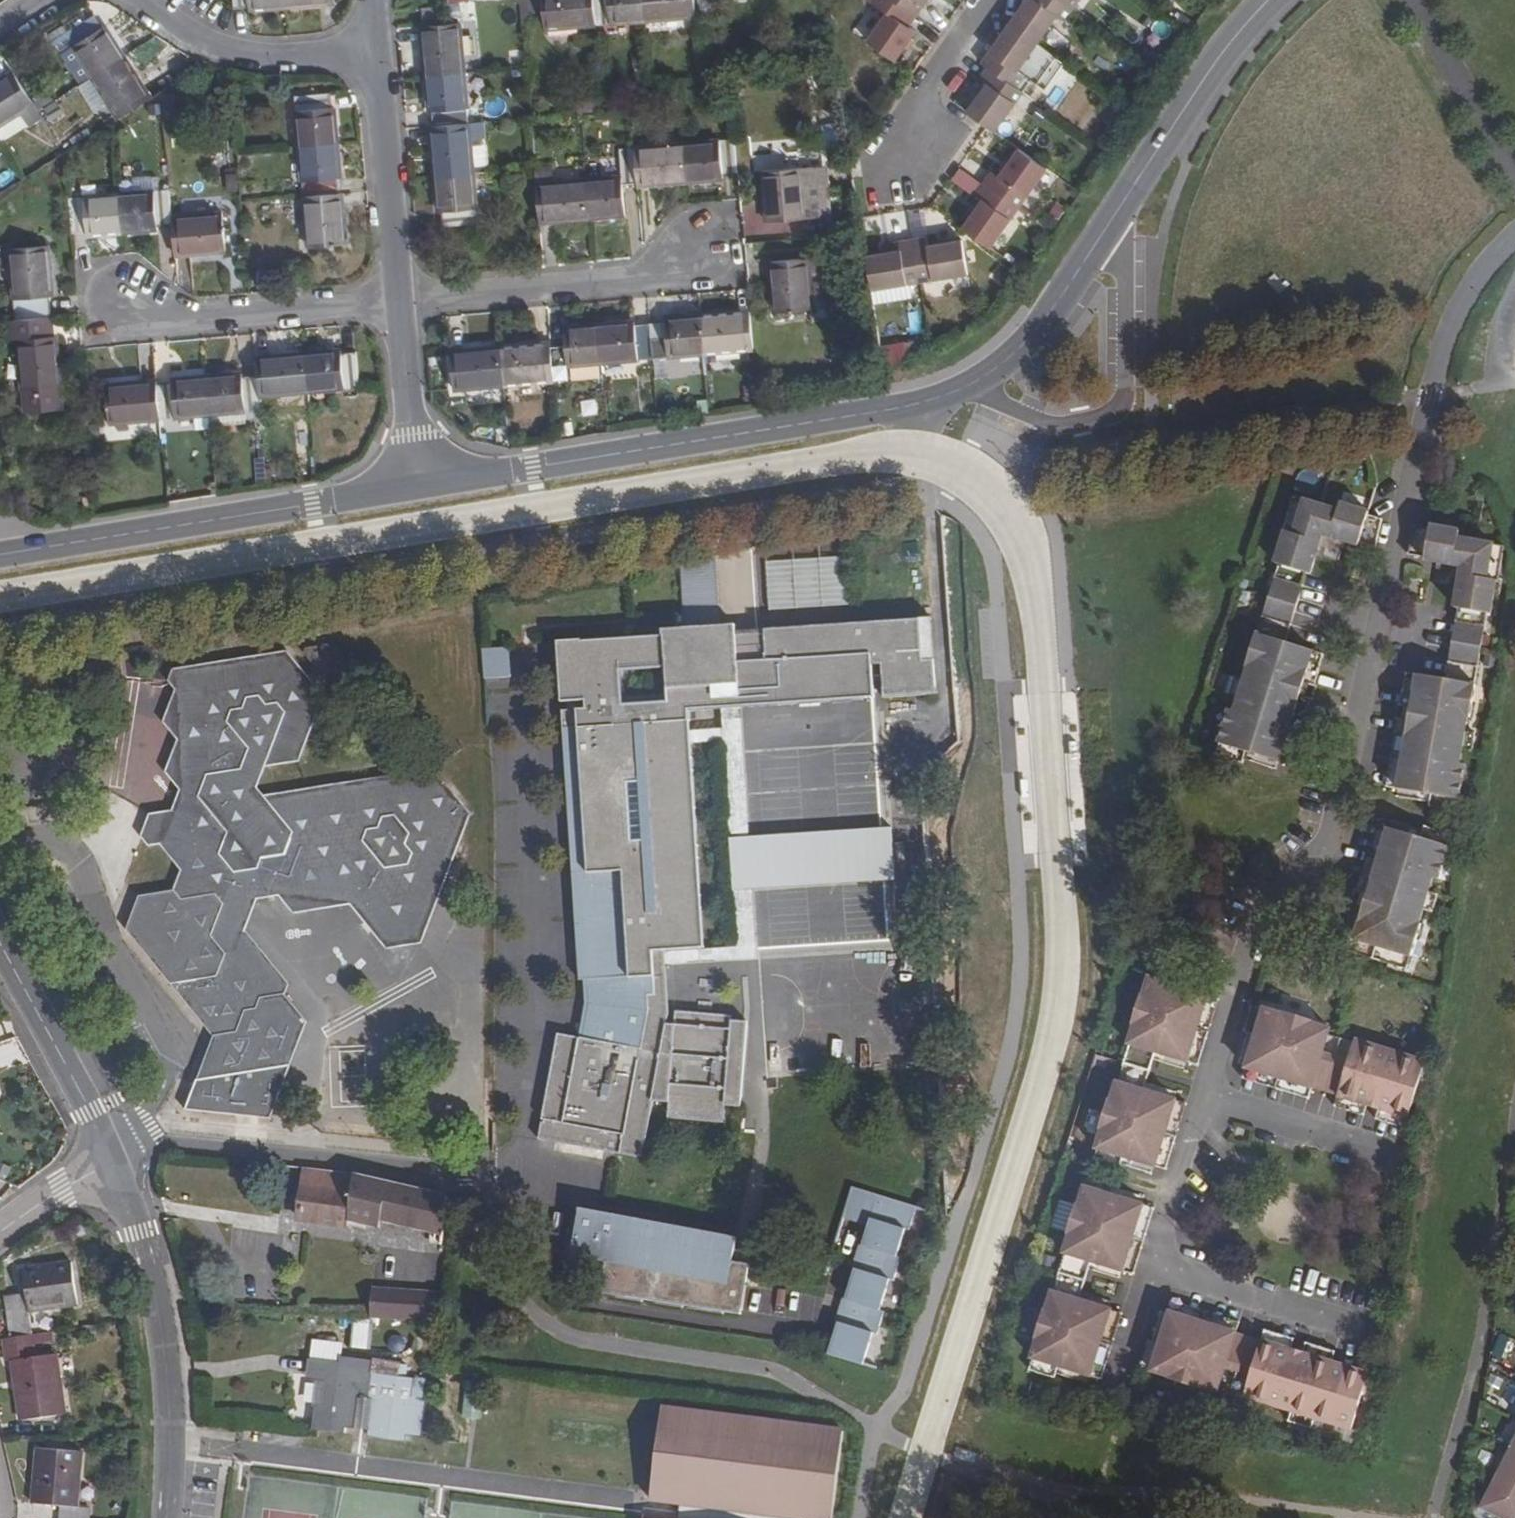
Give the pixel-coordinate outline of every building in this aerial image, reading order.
[(232,7),(246,6),(247,11),(283,8),(283,0),(232,0),(232,7)] [(543,30),(594,26),(592,0),(541,0),(543,30)] [(594,26),(645,22),(643,0),(592,0),(594,26)] [(645,22),(696,18),(694,0),(643,0),(645,22)] [(866,41),(896,63),(916,33),(910,29),(917,18),(892,0),(873,0),(871,3),(885,13),(866,41)] [(917,18),(930,0),(892,0),(917,18)] [(1009,24),(1038,44),(1057,18),(1064,23),(1073,11),(1058,0),(1026,0),(1009,24)] [(1073,11),(1081,0),(1058,0),(1073,11)] [(423,7),(425,28),(444,26),(442,5),(423,7)] [(67,35),(92,76),(125,57),(107,28),(103,31),(95,18),(67,35)] [(1009,24),(981,63),(986,67),(1018,89),(1027,77),(1035,83),(1054,56),(1038,44),(1009,24)] [(422,43),(426,79),(464,75),(459,25),(444,26),(425,28),(426,43),(422,43)] [(1054,56),(1035,83),(1046,91),(1065,64),(1054,56)] [(92,76),(120,120),(151,100),(125,57),(92,76)] [(986,85),(966,112),(986,126),(996,133),(1024,93),(1018,89),(986,67),(978,79),(986,85)] [(32,106),(13,75),(0,83),(0,126),(32,106)] [(433,114),(434,129),(469,126),(464,75),(426,79),(429,114),(433,114)] [(1035,83),(1027,77),(1018,89),(1024,93),(1026,95),(1035,83)] [(295,99),(300,148),(336,145),(334,110),(330,110),(329,96),(295,99)] [(431,129),(435,179),(473,175),(469,135),(481,135),(480,124),(469,126),(434,129),(431,129)] [(684,145),(688,183),(723,181),(723,177),(737,176),(735,141),(684,145)] [(300,148),(304,199),(338,196),(336,181),(340,181),(336,145),(300,148)] [(634,150),(637,184),(651,182),(652,187),(688,183),(684,145),(634,150)] [(990,171),(982,183),(1020,210),(1048,170),(1017,148),(998,177),(990,171)] [(585,182),(589,220),(623,218),(621,186),(637,184),(634,150),(618,151),(620,180),(585,182)] [(762,173),(767,223),(803,221),(798,169),(762,173)] [(442,213),(443,227),(478,224),(473,175),(435,179),(438,213),(442,213)] [(536,187),(539,224),(589,220),(585,182),(536,187)] [(981,200),(961,228),(991,250),(1020,210),(982,183),(973,195),(981,200)] [(117,192),(120,231),(155,228),(155,224),(171,223),(170,217),(168,188),(117,192)] [(67,196),(70,231),(86,230),(87,234),(120,231),(117,192),(67,196)] [(304,199),(308,247),(346,245),(342,196),(338,196),(304,199)] [(171,223),(174,254),(225,250),(223,212),(170,217),(171,223)] [(926,236),(912,238),(920,285),(968,276),(962,240),(928,245),(926,236)] [(899,251),(866,256),(872,293),(920,285),(912,238),(897,240),(899,251)] [(11,250),(15,301),(51,299),(46,248),(11,250)] [(769,264),(773,314),(811,310),(807,261),(769,264)] [(699,317),(702,355),(753,351),(750,313),(699,317)] [(649,326),(652,360),(702,355),(699,317),(663,320),(664,325),(649,326)] [(51,318),(9,321),(11,342),(19,342),(25,415),(61,413),(54,339),(53,339),(51,318)] [(600,328),(603,365),(652,360),(649,326),(634,327),(633,324),(600,328)] [(550,347),(553,382),(567,381),(566,367),(603,365),(600,328),(563,331),(564,347),(550,347)] [(500,349),(503,387),(553,382),(550,347),(534,349),(533,346),(500,349)] [(451,357),(454,391),(503,387),(500,349),(466,352),(467,356),(451,357)] [(305,357),(307,393),(358,389),(355,355),(340,356),(339,353),(305,357)] [(256,378),(258,397),(307,393),(305,357),(254,361),(256,378)] [(206,378),(209,415),(259,412),(258,397),(256,378),(239,379),(239,376),(206,378)] [(156,387),(159,420),(209,415),(206,378),(171,382),(171,385),(156,387)] [(104,388),(107,425),(159,420),(156,387),(156,383),(104,388)] [(1293,497),(1283,531),(1284,531),(1293,534),(1304,499),(1293,497)] [(1218,743),(1219,744),(1246,752),(1257,755),(1278,762),(1294,710),(1305,713),(1306,713),(1310,699),(1300,695),(1272,687),(1276,674),(1303,683),(1314,687),(1319,672),(1318,671),(1323,654),(1285,642),(1306,573),(1310,575),(1322,535),(1358,545),(1359,543),(1375,548),(1382,519),(1367,514),(1369,512),(1340,503),(1338,510),(1304,499),(1293,534),(1284,531),(1275,563),(1278,564),(1257,633),(1255,633),(1246,665),(1248,666),(1244,679),(1238,698),(1234,711),(1229,709),(1218,743)] [(1414,525),(1407,555),(1424,557),(1424,560),(1461,566),(1454,608),(1457,608),(1445,679),(1406,672),(1403,691),(1402,690),(1399,706),(1410,707),(1438,712),(1436,724),(1408,720),(1397,718),(1394,733),(1395,733),(1406,735),(1397,789),(1419,792),(1430,795),(1458,799),(1459,799),(1461,750),(1465,731),(1467,718),(1470,718),(1475,684),(1474,684),(1487,613),(1490,614),(1496,581),(1487,579),(1493,544),(1458,537),(1460,530),(1430,525),(1429,528),(1414,525)] [(1504,546),(1493,544),(1487,579),(1496,581),(1498,581),(1504,546)] [(847,557),(767,562),(770,611),(850,605),(847,557)] [(563,730),(570,729),(586,980),(587,980),(589,1004),(583,1038),(557,1033),(538,1140),(572,1145),(573,1139),(584,1140),(582,1147),(615,1153),(616,1144),(619,1131),(624,1132),(622,1145),(644,1149),(652,1101),(669,1102),(669,1114),(724,1115),(724,1096),(739,1096),(740,1020),(669,1019),(669,1022),(661,1023),(661,1012),(658,961),(657,950),(696,948),(689,831),(697,830),(689,710),(689,705),(861,692),(862,697),(865,697),(865,698),(874,697),(872,664),(882,663),(883,688),(882,688),(883,697),(938,694),(937,691),(935,691),(933,660),(923,661),(920,620),(850,623),(850,624),(765,629),(766,648),(722,651),(721,633),(716,564),(681,566),(685,612),(689,611),(690,636),(686,636),(565,644),(570,710),(562,711),(563,730)] [(930,619),(920,620),(923,661),(933,660),(930,619)] [(765,629),(721,633),(722,651),(766,648),(765,629)] [(306,649),(304,654),(316,668),(319,665),(328,677),(338,674),(342,664),(328,646),(306,649)] [(509,648),(481,650),(484,679),(511,677),(509,648)] [(433,770),(264,797),(257,788),(264,768),(298,763),(323,697),(286,652),(172,670),(168,682),(176,691),(163,723),(177,741),(205,777),(194,809),(171,812),(150,815),(141,838),(148,847),(159,845),(181,872),(173,891),(139,897),(126,931),(213,1037),(197,1081),(196,1080),(184,1110),(270,1119),(291,1066),(289,1066),(306,1022),(281,996),(259,1000),(224,956),(210,937),(218,916),(241,912),(245,902),(257,900),(279,896),(294,914),(350,905),(387,949),(421,944),(470,815),(433,770)] [(1276,674),(1272,687),(1300,695),(1303,683),(1276,674)] [(1234,676),(1229,695),(1238,698),(1244,679),(1234,676)] [(861,692),(689,705),(689,710),(722,708),(738,707),(862,697),(861,692)] [(738,707),(722,708),(731,848),(747,846),(738,707)] [(1410,707),(1408,720),(1436,724),(1438,712),(1410,707)] [(1294,710),(1278,762),(1289,765),(1305,713),(1294,710)] [(570,729),(563,730),(579,980),(586,980),(570,729)] [(1465,731),(1461,750),(1471,752),(1474,733),(1465,731)] [(1395,733),(1386,787),(1397,789),(1406,735),(1395,733)] [(177,741),(165,774),(179,791),(171,812),(194,809),(205,777),(177,741)] [(1219,744),(1215,755),(1243,764),(1244,759),(1246,752),(1219,744)] [(1257,755),(1246,752),(1244,759),(1255,763),(1257,755)] [(1419,792),(1418,801),(1429,803),(1430,795),(1419,792)] [(1429,803),(1428,807),(1456,812),(1458,799),(1430,795),(1429,803)] [(1388,828),(1377,825),(1361,877),(1372,880),(1388,828)] [(1423,830),(1420,838),(1447,845),(1451,833),(1424,826),(1423,830)] [(891,827),(858,829),(858,840),(860,871),(861,881),(894,879),(891,827)] [(1411,827),(1409,835),(1420,838),(1423,830),(1411,827)] [(1349,918),(1339,949),(1371,958),(1375,945),(1410,955),(1411,956),(1421,923),(1418,923),(1422,909),(1428,891),(1432,878),(1437,879),(1448,846),(1447,845),(1420,838),(1409,835),(1388,828),(1372,880),(1361,877),(1360,876),(1356,891),(1367,894),(1394,903),(1390,915),(1363,906),(1352,903),(1348,918),(1349,918)] [(697,830),(689,831),(696,948),(704,947),(697,830)] [(747,846),(731,848),(732,879),(749,878),(860,871),(858,840),(747,846)] [(732,879),(737,945),(753,944),(749,878),(732,879)] [(1428,891),(1422,909),(1432,912),(1437,894),(1428,891)] [(845,938),(895,940),(897,895),(841,893),(840,912),(846,912),(845,938)] [(1367,894),(1363,906),(1390,915),(1394,903),(1367,894)] [(218,916),(210,937),(224,956),(259,1000),(281,996),(287,987),(245,931),(257,900),(245,902),(241,912),(218,916)] [(696,948),(657,950),(658,961),(754,956),(753,944),(737,945),(704,947),(696,948)] [(1375,945),(1371,958),(1406,969),(1410,955),(1375,945)] [(1179,974),(1153,966),(1149,977),(1184,989),(1187,981),(1178,978),(1179,974)] [(1140,996),(1131,1023),(1134,1024),(1128,1044),(1129,1044),(1164,1055),(1188,1062),(1208,995),(1184,989),(1149,977),(1148,977),(1143,997),(1140,996)] [(1208,995),(1188,1062),(1198,1065),(1218,999),(1208,995)] [(1246,1036),(1243,1045),(1251,1047),(1262,1012),(1250,1008),(1242,1034),(1246,1036)] [(1251,1047),(1245,1068),(1312,1088),(1328,1034),(1329,1032),(1310,1026),(1310,1024),(1283,1015),(1282,1017),(1262,1011),(1262,1012),(1251,1047)] [(1340,1038),(1328,1034),(1312,1088),(1324,1091),(1340,1038)] [(1337,1095),(1337,1096),(1366,1105),(1376,1075),(1388,1079),(1378,1109),(1408,1118),(1416,1090),(1425,1062),(1354,1040),(1354,1042),(1340,1038),(1324,1091),(1337,1095)] [(1129,1044),(1123,1063),(1149,1071),(1153,1060),(1162,1062),(1164,1055),(1129,1044)] [(1430,1064),(1425,1062),(1416,1090),(1426,1093),(1430,1064)] [(1149,1071),(1123,1063),(1117,1082),(1152,1093),(1155,1086),(1145,1083),(1149,1071)] [(1245,1068),(1242,1078),(1308,1099),(1312,1088),(1245,1068)] [(1376,1075),(1366,1105),(1378,1109),(1388,1079),(1376,1075)] [(1102,1129),(1096,1149),(1097,1149),(1132,1159),(1155,1167),(1176,1100),(1152,1093),(1117,1082),(1116,1082),(1110,1102),(1108,1101),(1099,1128),(1102,1129)] [(1337,1096),(1333,1107),(1363,1116),(1366,1105),(1337,1096)] [(1186,1104),(1176,1100),(1155,1167),(1166,1170),(1186,1104)] [(1378,1109),(1375,1119),(1404,1128),(1408,1118),(1378,1109)] [(573,1139),(572,1145),(582,1147),(584,1140),(573,1139)] [(1097,1149),(1093,1160),(1119,1169),(1121,1164),(1129,1167),(1132,1159),(1097,1149)] [(304,1168),(298,1221),(348,1225),(348,1224),(353,1225),(354,1215),(443,1226),(447,1195),(353,1174),(304,1168)] [(1115,1183),(1088,1175),(1085,1188),(1120,1198),(1122,1191),(1113,1188),(1115,1183)] [(908,1229),(915,1207),(850,1186),(842,1214),(859,1220),(860,1215),(869,1218),(868,1222),(856,1261),(859,1262),(857,1269),(854,1269),(840,1315),(843,1316),(840,1323),(837,1322),(828,1354),(863,1365),(873,1333),(877,1335),(884,1312),(879,1310),(889,1279),(893,1280),(900,1258),(896,1256),(904,1228),(908,1229)] [(1144,1205),(1120,1198),(1085,1188),(1084,1187),(1078,1206),(1075,1206),(1067,1234),(1069,1234),(1063,1254),(1064,1254),(1099,1264),(1123,1272),(1144,1205)] [(1154,1209),(1144,1205),(1123,1272),(1133,1275),(1154,1209)] [(737,1231),(578,1208),(571,1249),(583,1252),(582,1257),(606,1261),(600,1293),(725,1314),(725,1316),(740,1319),(743,1290),(745,1290),(747,1266),(733,1264),(735,1254),(736,1244),(735,1244),(737,1231)] [(749,1256),(735,1254),(733,1264),(747,1266),(749,1256)] [(1064,1254),(1058,1273),(1085,1281),(1088,1269),(1097,1272),(1099,1264),(1064,1254)] [(8,1291),(13,1336),(34,1334),(31,1311),(79,1304),(74,1263),(27,1270),(28,1287),(8,1291)] [(1085,1281),(1058,1273),(1052,1292),(1088,1303),(1090,1295),(1081,1292),(1085,1281)] [(372,1289),(371,1319),(446,1323),(446,1294),(372,1289)] [(1111,1309),(1088,1303),(1052,1292),(1051,1291),(1045,1311),(1043,1311),(1035,1338),(1037,1339),(1031,1358),(1032,1358),(1067,1369),(1091,1377),(1111,1309)] [(1172,1301),(1169,1311),(1235,1332),(1238,1321),(1172,1301)] [(1122,1313),(1111,1309),(1091,1377),(1101,1379),(1122,1313)] [(1169,1311),(1162,1335),(1151,1370),(1150,1371),(1170,1377),(1169,1380),(1197,1388),(1198,1386),(1217,1392),(1219,1386),(1235,1333),(1235,1332),(1169,1311)] [(355,1318),(353,1347),(374,1348),(375,1319),(355,1318)] [(1293,1338),(1264,1330),(1261,1340),(1290,1349),(1293,1338)] [(1147,1341),(1139,1367),(1151,1370),(1162,1335),(1154,1332),(1151,1342),(1147,1341)] [(1247,1337),(1235,1333),(1219,1386),(1231,1390),(1247,1337)] [(13,1336),(5,1337),(7,1359),(16,1359),(24,1418),(64,1413),(57,1354),(36,1355),(34,1334),(13,1336)] [(1247,1337),(1231,1390),(1244,1394),(1243,1396),(1290,1411),(1314,1418),(1351,1430),(1359,1403),(1368,1374),(1368,1373),(1332,1362),(1302,1352),(1293,1383),(1281,1380),(1290,1349),(1261,1340),(1261,1341),(1247,1337)] [(1335,1351),(1305,1342),(1302,1352),(1332,1362),(1335,1351)] [(1302,1352),(1290,1349),(1281,1380),(1293,1383),(1302,1352)] [(371,1373),(371,1368),(372,1361),(340,1358),(339,1363),(339,1366),(337,1379),(326,1377),(321,1407),(315,1406),(312,1431),(344,1435),(345,1429),(354,1430),(358,1399),(373,1402),(369,1432),(368,1438),(405,1444),(406,1436),(422,1437),(426,1400),(412,1397),(414,1380),(371,1373)] [(1067,1369),(1032,1358),(1028,1371),(1055,1379),(1056,1374),(1065,1377),(1067,1369)] [(337,1379),(339,1366),(339,1363),(308,1359),(307,1365),(306,1380),(325,1382),(326,1377),(337,1379)] [(1368,1374),(1359,1403),(1371,1406),(1376,1376),(1368,1374)] [(1503,1401),(1514,1405),(1514,1386),(1508,1384),(1503,1401)] [(358,1399),(354,1430),(369,1432),(373,1402),(358,1399)] [(661,1408),(649,1498),(681,1502),(679,1517),(801,1517),(806,1517),(832,1517),(843,1431),(661,1408)] [(1290,1411),(1287,1422),(1311,1429),(1314,1418),(1290,1411)] [(1479,1508),(1498,1517),(1514,1517),(1514,1441),(1479,1508)] [(58,1517),(87,1517),(88,1506),(75,1505),(79,1452),(38,1449),(34,1502),(59,1504),(58,1517)]
